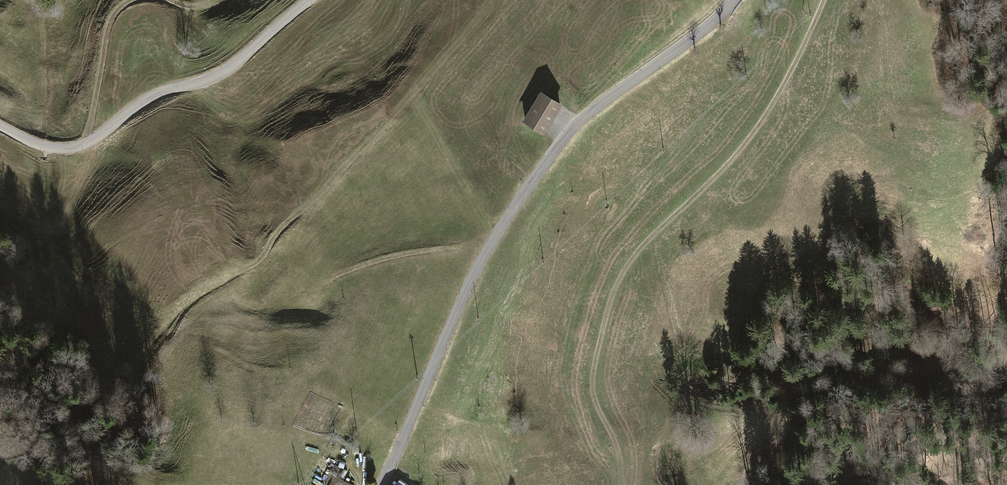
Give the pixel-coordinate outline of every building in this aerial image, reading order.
[(562,105),(540,92),(521,123),(543,136),(562,105)]
